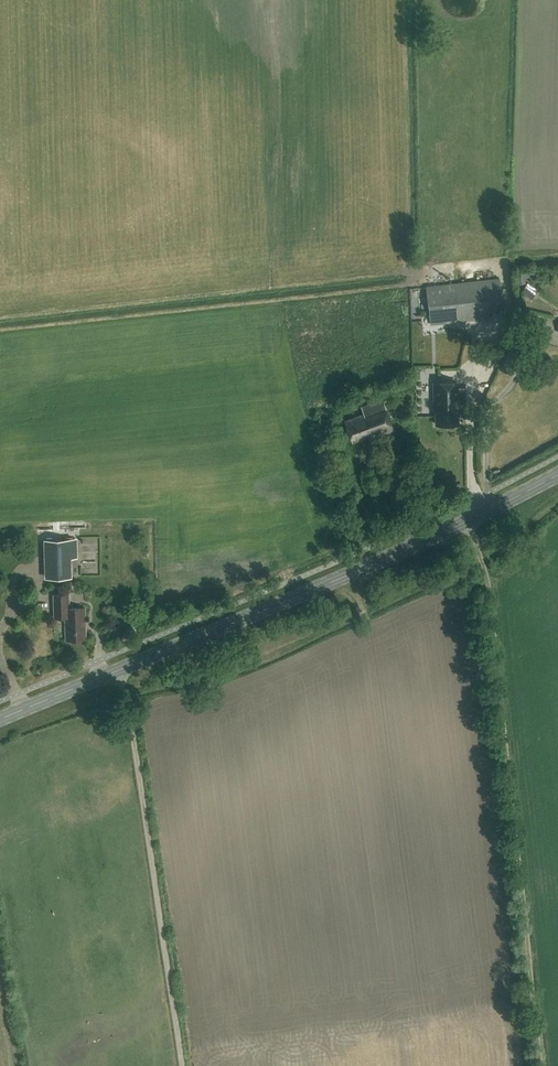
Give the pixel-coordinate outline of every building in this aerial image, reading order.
[(504,316),(499,278),(426,287),(430,324),(504,316)] [(538,290),(528,283),(521,293),(531,299),(538,290)] [(458,424),(458,407),(459,407),(459,391),(457,391),(457,382),(440,383),(440,393),(434,393),(435,407),(436,407),(437,425),(458,424)] [(396,436),(383,399),(361,407),(363,414),(345,421),(352,442),(369,436),(372,444),(396,436)] [(55,513),(56,524),(77,524),(77,512),(55,513)] [(76,558),(75,540),(45,541),(46,577),(70,576),(69,558),(76,558)] [(69,608),(69,594),(54,594),(54,618),(65,617),(66,640),(86,639),(85,608),(69,608)]
